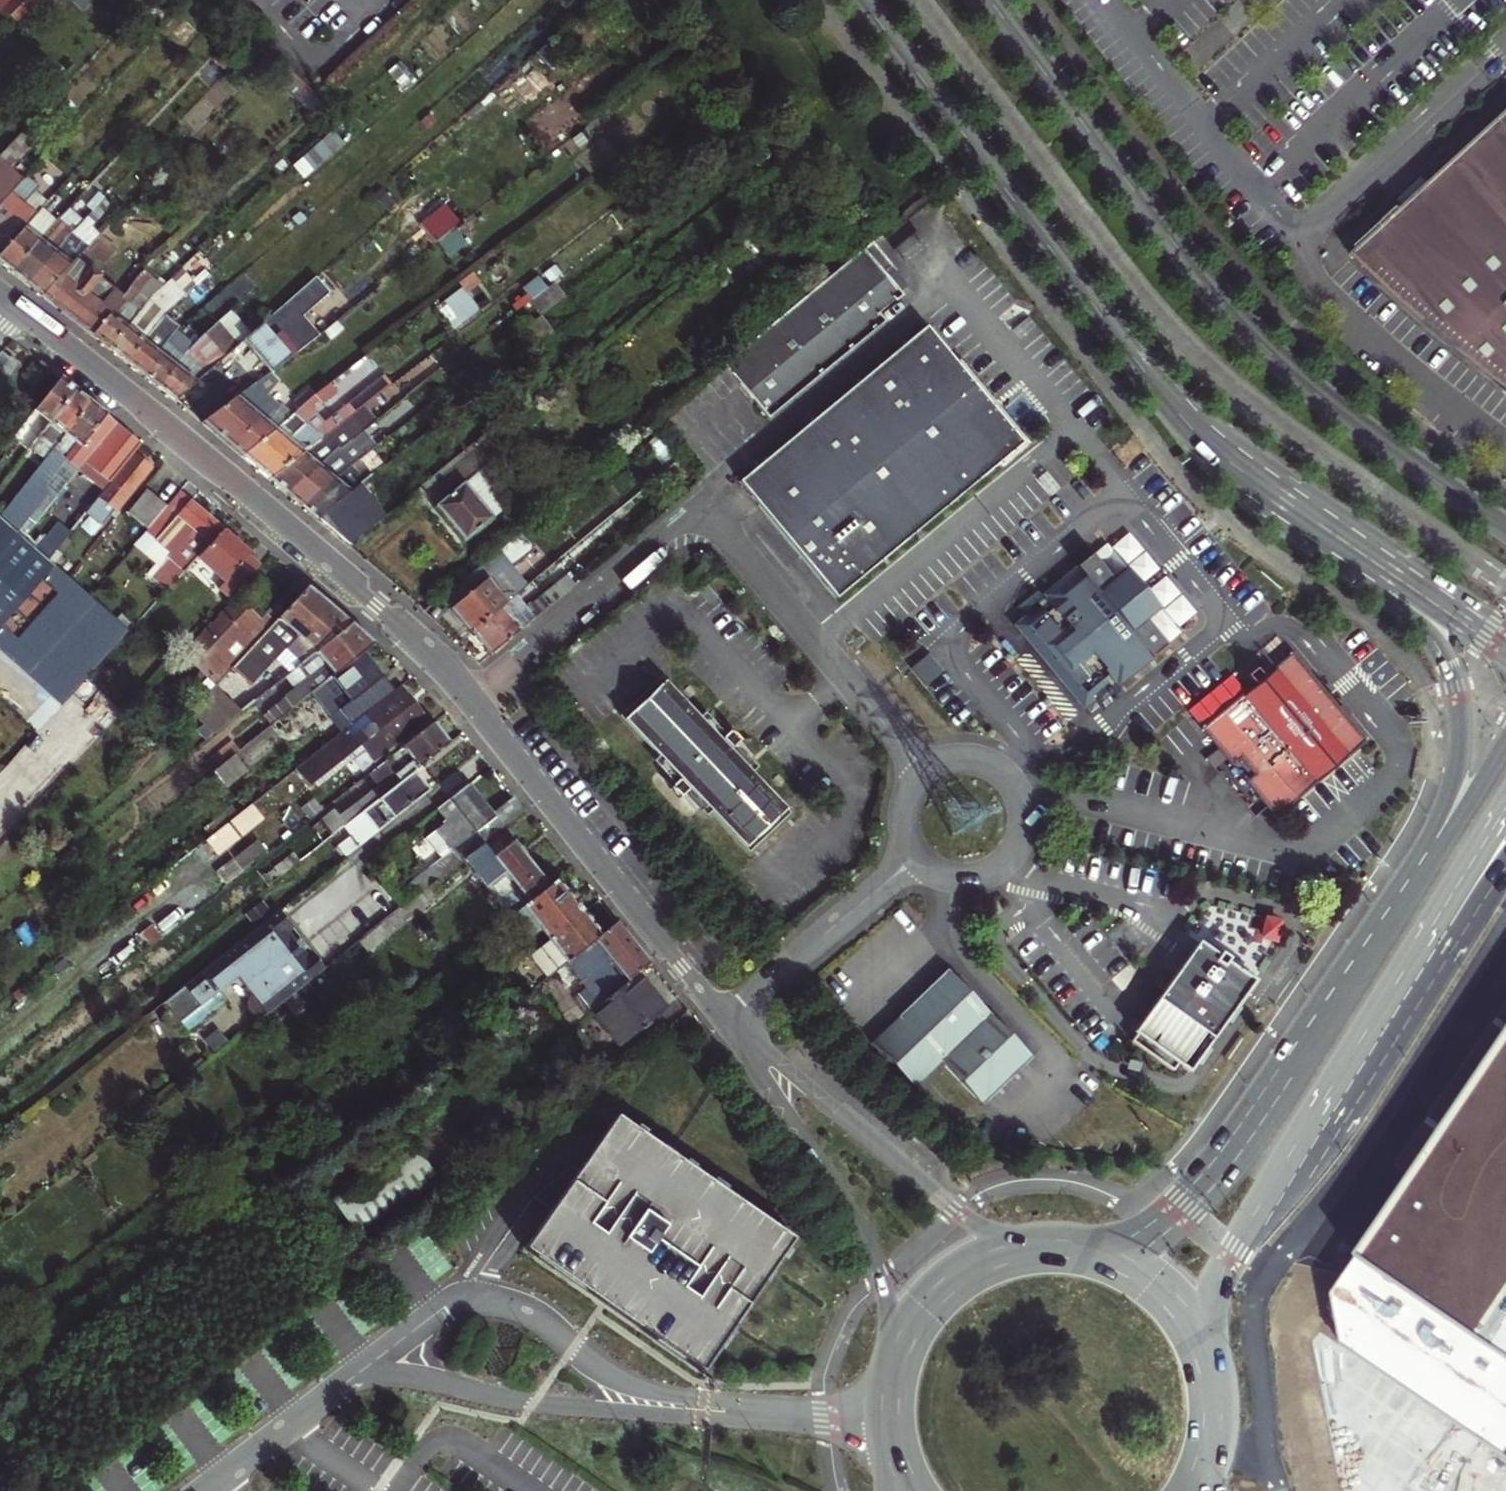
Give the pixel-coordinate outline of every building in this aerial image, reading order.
[(49,3),(47,0),(11,0),(5,6),(2,9),(23,29),(49,3)] [(83,8),(91,0),(75,0),(83,8)] [(196,30),(187,21),(176,33),(185,42),(196,30)] [(561,31),(535,54),(544,64),(556,53),(569,41),(561,31)] [(320,105),(287,68),(276,79),(309,116),(320,105)] [(1501,128),(1441,184),(1416,207),(1371,248),(1367,251),(1363,255),(1366,259),(1385,281),(1403,300),(1422,319),(1450,346),(1480,372),(1505,393),(1505,124),(1501,128)] [(29,125),(3,153),(0,156),(0,205),(22,180),(8,167),(39,135),(29,125)] [(343,145),(333,132),(293,167),(304,179),(343,145)] [(275,155),(268,161),(280,176),(288,169),(275,155)] [(42,208),(47,202),(45,201),(35,192),(38,188),(26,176),(22,180),(0,205),(0,251),(1,252),(39,211),(42,208)] [(1434,176),(1408,199),(1416,207),(1441,184),(1434,176)] [(394,198),(400,193),(392,184),(386,189),(394,198)] [(91,212),(99,204),(104,199),(98,193),(85,206),(91,212)] [(99,204),(105,210),(111,205),(104,199),(99,204)] [(424,233),(427,231),(435,222),(416,201),(405,211),(424,233)] [(91,212),(74,229),(81,236),(105,210),(99,204),(91,212)] [(39,211),(53,224),(56,221),(42,208),(39,211)] [(448,210),(435,222),(446,234),(460,223),(448,210)] [(11,271),(53,224),(39,211),(1,252),(0,253),(0,263),(11,271)] [(11,271),(26,283),(70,234),(72,232),(57,219),(56,221),(53,224),(11,271)] [(446,234),(435,222),(427,231),(437,242),(446,234)] [(72,232),(70,234),(77,239),(81,236),(74,229),(72,232)] [(466,245),(456,232),(439,244),(449,258),(466,245)] [(74,259),(85,250),(87,248),(77,239),(70,234),(26,283),(42,296),(74,259)] [(87,248),(85,250),(103,265),(116,249),(99,235),(87,248)] [(871,243),(723,366),(752,400),(892,284),(883,274),(891,267),(871,243)] [(123,296),(99,277),(107,267),(103,265),(85,250),(74,259),(42,296),(92,335),(123,296)] [(99,277),(123,296),(130,286),(107,267),(99,277)] [(146,267),(141,274),(159,288),(165,283),(146,267)] [(892,284),(900,278),(891,267),(883,274),(892,284)] [(150,330),(165,313),(196,286),(192,281),(181,268),(165,283),(159,288),(148,299),(109,348),(125,361),(150,330)] [(192,281),(196,286),(209,275),(204,270),(192,281)] [(92,335),(109,348),(148,299),(159,288),(141,274),(134,282),(138,286),(135,290),(130,286),(123,296),(92,335)] [(324,289),(316,278),(290,301),(295,306),(308,294),(312,300),(324,289)] [(522,290),(531,301),(546,288),(538,278),(522,290)] [(898,291),(906,284),(900,278),(892,284),(898,291)] [(553,283),(546,288),(531,301),(529,302),(540,317),(565,297),(553,283)] [(898,291),(892,284),(752,400),(768,419),(885,323),(879,315),(902,296),(898,291)] [(209,301),(201,307),(208,315),(231,294),(226,287),(209,301)] [(436,308),(443,318),(469,297),(461,288),(436,308)] [(316,338),(323,332),(325,330),(308,311),(316,304),(312,300),(308,294),(295,306),(290,301),(286,304),(316,338)] [(449,325),(456,319),(460,325),(479,310),(469,297),(443,318),(449,325)] [(244,341),(271,373),(316,338),(286,304),(251,334),(244,341)] [(239,345),(244,341),(251,334),(231,311),(218,322),(239,345)] [(176,330),(179,326),(165,313),(150,330),(125,361),(141,374),(173,334),(176,330)] [(533,348),(552,332),(540,317),(521,332),(533,348)] [(456,319),(449,325),(453,331),(460,325),(456,319)] [(325,330),(323,332),(330,340),(344,329),(337,321),(325,330)] [(195,345),(156,386),(174,400),(239,345),(218,322),(195,345)] [(739,482),(836,598),(1023,443),(926,326),(739,482)] [(156,386),(195,345),(176,330),(173,334),(141,374),(156,386)] [(16,365),(1,351),(0,352),(0,370),(6,376),(16,365)] [(278,382),(270,373),(238,397),(215,414),(202,423),(229,445),(280,406),(267,396),(278,382)] [(391,385),(383,376),(323,424),(317,417),(254,466),(270,479),(346,420),(391,385)] [(7,458),(19,443),(27,450),(29,448),(75,391),(59,378),(0,451),(0,453),(7,458)] [(242,456),(254,466),(317,417),(310,408),(318,402),(321,405),(340,391),(333,381),(313,397),(297,410),(291,415),(242,456)] [(205,401),(215,414),(238,397),(228,384),(205,401)] [(291,404),(297,410),(313,397),(308,390),(291,404)] [(45,459),(90,403),(75,391),(29,448),(45,459)] [(103,490),(141,444),(90,403),(45,459),(0,516),(17,530),(43,497),(51,504),(55,499),(59,498),(79,471),(103,490)] [(291,415),(280,406),(229,445),(242,456),(291,415)] [(435,507),(464,542),(502,511),(473,476),(524,434),(522,432),(509,416),(508,415),(446,465),(422,485),(438,504),(435,507)] [(346,420),(270,479),(285,493),(358,436),(346,420)] [(376,446),(364,431),(358,436),(285,493),(300,506),(351,466),(376,446)] [(524,434),(473,476),(502,511),(516,499),(495,473),(532,443),(524,434)] [(19,443),(7,458),(15,465),(27,450),(19,443)] [(98,496),(85,513),(102,527),(150,467),(134,455),(100,497),(98,496)] [(359,475),(351,466),(300,506),(317,519),(356,487),(370,476),(365,471),(359,475)] [(356,487),(317,519),(348,546),(382,518),(356,487)] [(156,498),(146,490),(128,512),(138,521),(156,498)] [(197,558),(222,530),(224,528),(180,492),(146,532),(171,553),(159,566),(162,568),(154,577),(168,589),(197,558)] [(166,506),(156,498),(138,521),(148,529),(166,506)] [(129,632),(0,518),(0,652),(61,706),(85,679),(129,632)] [(36,550),(48,559),(70,531),(59,521),(36,550)] [(229,599),(260,566),(222,530),(197,558),(225,582),(218,589),(229,599)] [(450,609),(470,633),(515,595),(526,586),(511,566),(531,548),(531,543),(522,531),(460,582),(470,593),(450,609)] [(1110,581),(1090,556),(1041,596),(1047,604),(1019,628),(1082,704),(1098,691),(1107,702),(1121,691),(1118,687),(1165,648),(1144,621),(1149,607),(1125,579),(1110,581)] [(515,595),(470,633),(489,656),(503,644),(575,585),(567,575),(526,609),(515,595)] [(262,636),(303,592),(293,583),(265,614),(261,611),(256,616),(237,598),(185,654),(201,670),(216,685),(228,673),(232,668),(262,636)] [(307,587),(303,592),(262,636),(266,640),(270,635),(287,650),(298,637),(315,652),(350,624),(307,587)] [(315,652),(292,671),(284,678),(293,690),(282,699),(283,699),(279,703),(287,713),(310,694),(362,653),(373,644),(350,624),(315,652)] [(292,671),(315,652),(298,637),(287,650),(270,635),(266,640),(262,636),(232,668),(252,686),(278,658),(292,671)] [(394,692),(362,653),(310,694),(341,734),(394,692)] [(1204,759),(1254,818),(1267,807),(1275,816),(1317,781),(1351,752),(1366,740),(1292,653),(1277,665),(1243,694),(1201,729),(1217,748),(1204,759)] [(209,693),(216,685),(201,670),(194,678),(209,693)] [(198,720),(234,680),(228,673),(216,685),(209,693),(191,713),(198,720)] [(93,686),(85,679),(61,706),(54,714),(61,721),(93,686)] [(198,720),(211,735),(254,702),(234,680),(198,720)] [(784,812),(661,684),(627,717),(750,844),(784,812)] [(369,775),(431,726),(400,687),(394,692),(341,734),(295,771),(308,787),(313,783),(348,755),(352,760),(360,770),(361,770),(366,776),(369,775)] [(287,713),(279,703),(263,715),(271,726),(278,720),(287,713)] [(239,751),(234,755),(239,762),(285,728),(278,720),(271,726),(239,751)] [(322,821),(332,835),(343,827),(414,772),(449,744),(433,724),(431,726),(369,775),(378,787),(339,818),(334,811),(322,821)] [(9,750),(15,755),(24,746),(17,740),(9,750)] [(150,758),(156,750),(147,742),(140,749),(150,758)] [(232,743),(206,764),(212,772),(234,755),(239,751),(232,743)] [(239,762),(234,755),(212,772),(225,788),(247,771),(239,762)] [(313,783),(317,788),(352,760),(348,755),(313,783)] [(337,847),(345,858),(355,850),(429,791),(414,772),(343,827),(350,837),(337,847)] [(525,811),(514,797),(491,815),(468,786),(438,809),(448,821),(427,838),(442,858),(393,897),(401,907),(426,888),(463,860),(502,829),(525,811)] [(262,819),(251,805),(239,815),(215,834),(206,841),(206,842),(216,855),(217,856),(262,819)] [(208,825),(215,834),(239,815),(232,806),(208,825)] [(547,887),(502,829),(463,860),(510,917),(547,887)] [(233,861),(242,872),(267,852),(257,841),(233,861)] [(204,865),(216,855),(206,842),(194,852),(204,865)] [(266,873),(273,882),(299,861),(293,854),(275,868),(273,867),(266,873)] [(547,887),(510,917),(508,919),(525,940),(539,930),(542,935),(577,907),(556,881),(547,887)] [(366,952),(434,898),(426,888),(401,907),(358,942),(366,952)] [(273,915),(279,911),(283,908),(277,901),(268,908),(273,915)] [(565,963),(600,936),(577,907),(542,935),(548,942),(540,948),(548,957),(556,951),(565,963)] [(259,1020),(325,969),(313,954),(306,960),(284,933),(292,927),(279,911),(273,915),(162,1003),(168,1011),(165,1014),(164,1017),(164,1022),(167,1026),(173,1029),(177,1028),(180,1027),(186,1033),(227,1001),(220,992),(237,978),(251,996),(249,997),(247,1002),(246,1007),(247,1012),(249,1015),(254,1018),(258,1019),(259,1020)] [(1279,944),(1282,920),(1263,918),(1261,942),(1279,944)] [(626,982),(637,974),(648,964),(615,923),(600,936),(565,963),(585,987),(577,994),(591,1010),(626,982)] [(1179,1064),(1191,1072),(1253,979),(1225,960),(1227,957),(1219,952),(1217,955),(1197,941),(1135,1034),(1137,1036),(1179,1064)] [(528,994),(535,987),(547,978),(538,968),(519,983),(528,994)] [(940,1061),(982,1105),(1031,1058),(947,969),(898,1016),(903,1022),(886,1038),(918,1071),(935,1055),(940,1061)] [(626,982),(591,1010),(610,1036),(616,1032),(624,1042),(665,1009),(637,974),(626,982)] [(918,1071),(886,1038),(903,1022),(898,1016),(873,1040),(915,1084),(940,1061),(935,1055),(918,1071)] [(616,1032),(610,1036),(619,1047),(624,1042),(616,1032)] [(228,1046),(219,1033),(205,1045),(213,1057),(228,1046)] [(1179,1064),(1137,1036),(1132,1043),(1174,1071),(1179,1064)] [(871,1042),(913,1086),(915,1084),(873,1040),(871,1042)] [(1371,1270),(1352,1299),(1358,1352),(1505,1456),(1505,1051),(1371,1270)] [(793,1239),(615,1116),(577,1171),(570,1166),(543,1189),(533,1198),(550,1210),(524,1249),(702,1371),(793,1239)] [(328,1197),(353,1233),(435,1177),(411,1141),(328,1197)] [(14,1473),(0,1457),(0,1484),(14,1473)]
